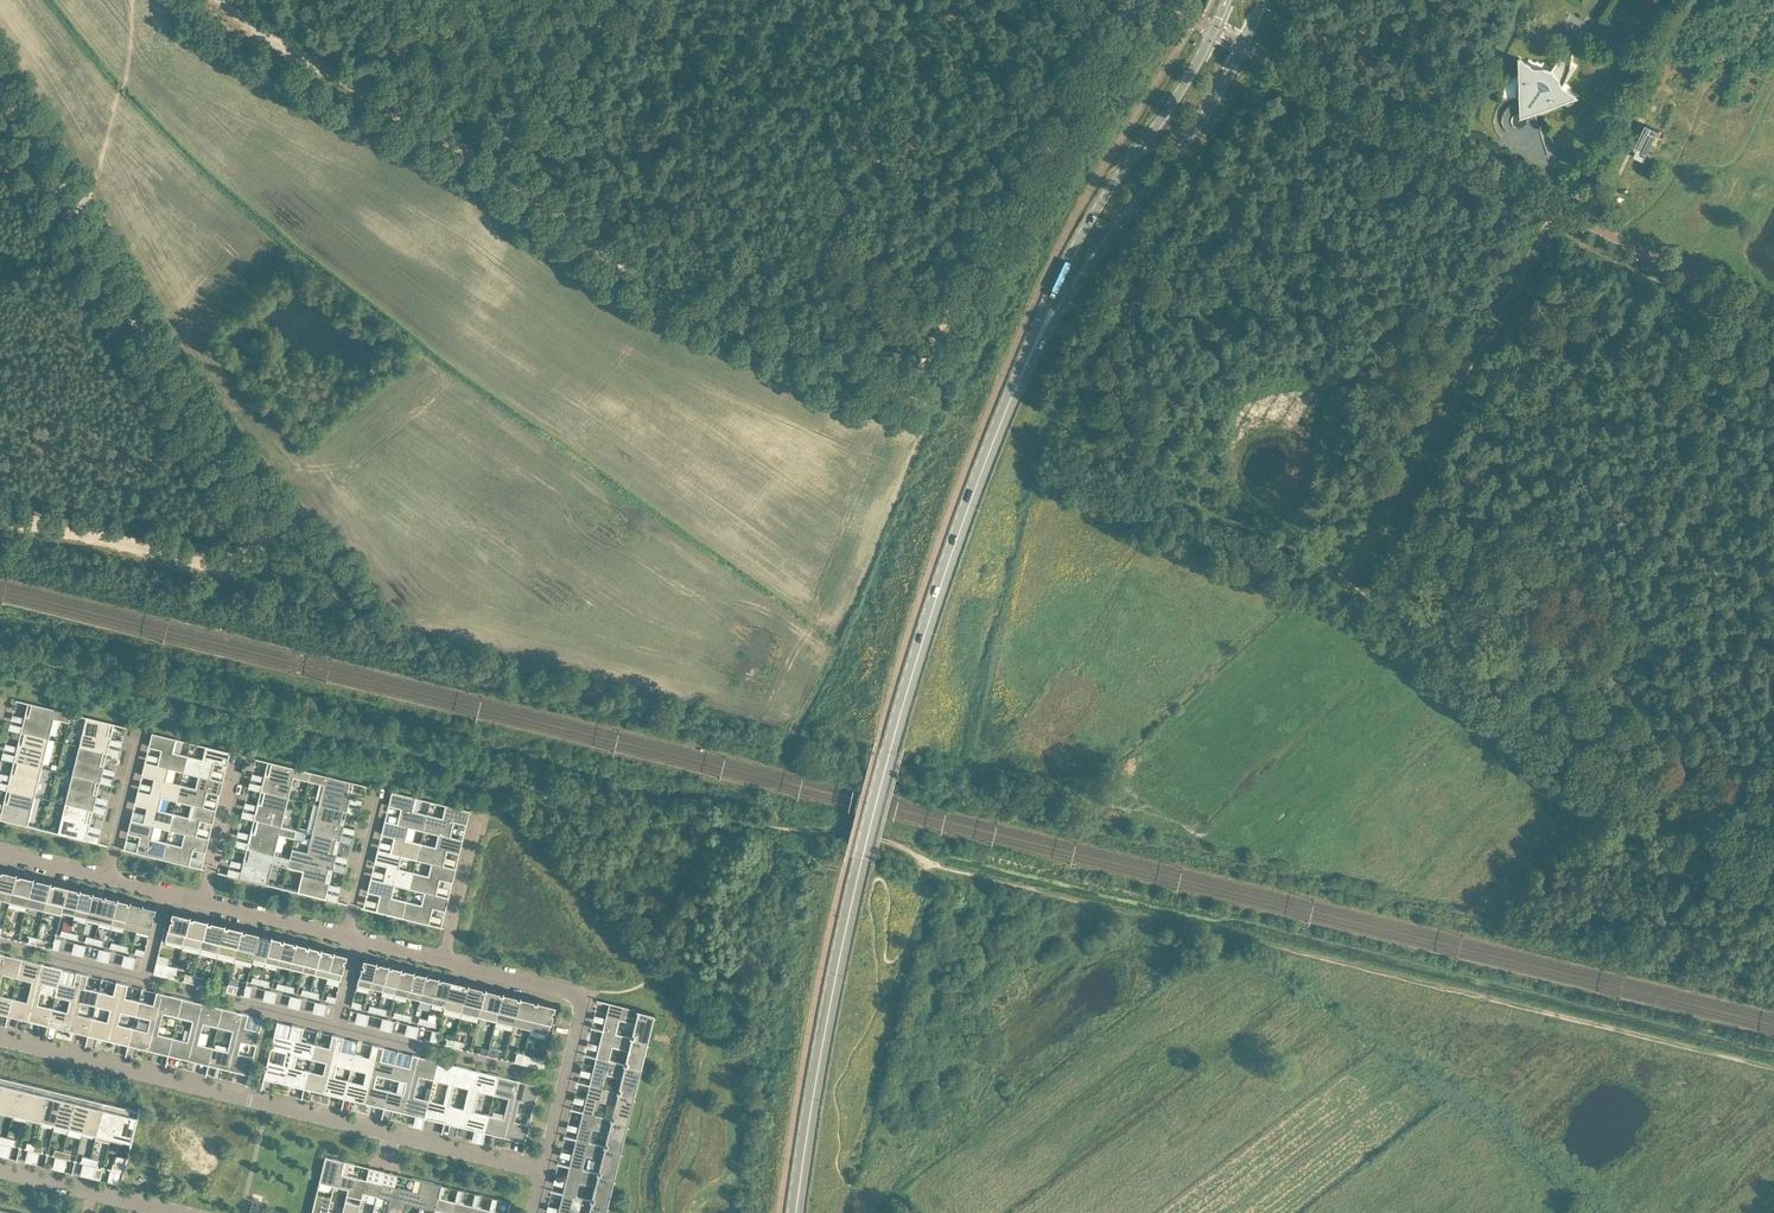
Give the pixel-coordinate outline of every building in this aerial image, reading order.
[(1519,100),(1521,104),(1526,105),(1531,108),(1534,112),(1538,113),(1542,113),(1546,112),(1550,110),(1553,108),(1556,106),(1559,103),(1577,96),(1563,86),(1578,65),(1563,55),(1548,76),(1520,58),(1520,77),(1519,81),(1517,84),(1517,88),(1517,92),(1518,96),(1519,100)] [(1636,149),(1633,155),(1644,160),(1658,130),(1645,123),(1633,148),(1636,149)] [(1625,133),(1619,146),(1624,148),(1627,141),(1632,144),(1635,137),(1625,133)] [(9,728),(49,738),(54,718),(69,722),(71,712),(16,699),(16,700),(32,703),(29,716),(26,715),(26,714),(25,714),(23,722),(22,726),(10,723),(9,728)] [(87,716),(85,722),(79,745),(120,755),(121,750),(109,747),(112,735),(111,735),(110,738),(107,738),(110,723),(126,727),(127,726),(110,722),(87,716)] [(2,757),(42,767),(49,738),(9,728),(9,729),(25,733),(22,745),(19,744),(19,743),(18,743),(15,754),(3,751),(2,757)] [(184,771),(188,755),(173,751),(176,738),(152,732),(150,740),(151,740),(149,746),(151,746),(151,747),(161,749),(158,764),(169,767),(184,771)] [(79,745),(72,774),(112,784),(114,779),(102,776),(105,764),(104,764),(103,765),(100,764),(103,752),(119,756),(120,755),(79,745)] [(230,751),(206,745),(203,758),(188,755),(184,771),(199,774),(210,777),(214,762),(224,765),(224,764),(227,765),(228,759),(230,751)] [(42,767),(2,757),(18,761),(15,774),(12,773),(12,772),(11,772),(8,783),(0,781),(0,788),(11,790),(35,796),(42,767)] [(250,781),(248,787),(288,796),(293,775),(309,778),(311,771),(256,757),(256,758),(271,762),(268,775),(266,774),(266,773),(265,773),(262,784),(250,781)] [(151,793),(162,796),(177,800),(181,784),(166,780),(169,767),(158,764),(146,761),(145,761),(143,769),(144,769),(142,775),(144,775),(144,776),(154,778),(151,793)] [(324,782),(319,804),(359,814),(361,808),(348,805),(351,794),(350,794),(350,795),(347,794),(350,782),(366,786),(366,785),(311,771),(309,778),(324,782)] [(112,784),(72,774),(65,803),(89,809),(105,813),(107,807),(95,804),(97,793),(96,793),(96,794),(93,793),(96,781),(112,785),(112,784)] [(195,787),(181,784),(177,800),(191,803),(203,806),(207,791),(217,793),(220,793),(221,788),(223,780),(222,780),(210,777),(199,774),(195,787)] [(288,796),(248,787),(264,791),(261,804),(259,803),(259,802),(258,801),(255,813),(243,810),(241,816),(257,820),(281,826),(288,796)] [(28,825),(35,796),(11,790),(8,803),(5,802),(5,801),(4,800),(1,812),(0,812),(0,818),(28,825)] [(147,807),(144,822),(155,825),(170,828),(174,813),(159,809),(162,796),(151,793),(139,790),(138,790),(136,797),(137,798),(135,803),(137,804),(147,807)] [(424,829),(428,813),(413,810),(416,797),(392,791),(390,798),(390,799),(389,804),(391,805),(401,808),(398,823),(386,820),(385,819),(385,820),(409,826),(424,829)] [(65,803),(58,833),(98,842),(98,841),(100,836),(88,833),(90,822),(89,821),(89,823),(86,822),(89,809),(65,803)] [(170,828),(184,832),(196,835),(200,820),(210,822),(212,822),(214,817),(216,809),(215,809),(203,806),(191,803),(188,816),(174,813),(170,828)] [(311,833),(352,843),(354,837),(341,834),(344,823),(343,822),(343,824),(340,823),(343,810),(359,814),(319,804),(311,833)] [(451,805),(446,804),(442,817),(428,813),(424,829),(438,833),(463,839),(462,838),(462,839),(450,836),(454,821),(464,823),(466,823),(468,818),(470,810),(451,805)] [(130,826),(128,832),(130,833),(140,836),(139,843),(137,851),(136,852),(163,858),(167,841),(152,838),(155,825),(144,822),(132,819),(131,818),(129,826),(130,826)] [(297,829),(281,826),(257,820),(254,832),(252,832),(252,831),(251,830),(248,842),(236,839),(234,845),(250,848),(274,854),(279,833),(295,837),(297,829)] [(409,826),(385,820),(383,827),(382,833),(384,834),(394,837),(390,852),(379,849),(379,848),(378,848),(378,849),(402,855),(417,858),(421,843),(406,839),(409,826)] [(167,841),(163,858),(189,865),(189,863),(191,856),(193,849),(203,851),(205,851),(207,845),(209,838),(208,837),(208,838),(196,835),(184,832),(181,845),(167,841)] [(352,843),(311,833),(307,851),(292,847),(290,858),(329,868),(345,872),(346,866),(334,863),(337,851),(336,851),(336,852),(333,852),(336,839),(352,843)] [(435,846),(421,843),(417,858),(431,862),(456,868),(456,867),(455,867),(455,868),(443,865),(447,850),(457,852),(459,852),(461,846),(461,847),(463,839),(438,833),(435,846)] [(228,873),(227,874),(266,883),(267,882),(272,861),(288,865),(290,858),(274,854),(250,848),(247,861),(244,861),(245,859),(244,859),(241,871),(229,868),(228,873)] [(383,881),(395,884),(410,887),(414,871),(399,868),(402,855),(378,849),(376,856),(375,862),(377,862),(377,863),(387,865),(383,881)] [(290,858),(288,865),(303,869),(298,890),(298,891),(338,901),(338,900),(339,895),(327,892),(330,880),(329,880),(329,881),(326,880),(329,868),(290,858)] [(410,887),(424,891),(436,894),(436,893),(440,878),(450,881),(450,880),(452,881),(454,875),(456,868),(431,862),(428,875),(414,871),(410,887)] [(9,901),(17,871),(0,867),(0,899),(9,901)] [(34,876),(17,871),(9,901),(27,905),(34,876)] [(44,910),(51,880),(34,876),(27,905),(44,910)] [(369,885),(368,891),(370,891),(370,892),(380,894),(376,909),(376,910),(402,917),(407,900),(392,897),(395,884),(383,881),(371,878),(372,877),(371,877),(369,885)] [(69,884),(51,880),(44,910),(61,914),(69,884)] [(81,887),(69,884),(61,914),(62,914),(62,912),(74,915),(81,887)] [(74,915),(87,918),(93,890),(81,887),(74,915)] [(106,893),(93,890),(87,918),(99,921),(106,893)] [(407,900),(402,917),(429,923),(429,922),(433,907),(443,910),(443,909),(445,910),(447,904),(449,896),(448,896),(436,893),(436,894),(424,891),(421,904),(407,900)] [(99,921),(112,924),(118,896),(106,893),(99,921)] [(131,899),(118,896),(112,924),(124,927),(131,899)] [(124,927),(136,930),(143,902),(131,899),(124,927)] [(156,905),(143,902),(136,930),(149,933),(156,905)] [(183,944),(190,914),(179,911),(173,909),(168,928),(165,939),(183,944)] [(208,918),(190,914),(183,944),(200,948),(208,918)] [(225,922),(208,918),(200,948),(218,952),(225,922)] [(64,922),(62,929),(69,931),(71,924),(64,922)] [(242,927),(225,922),(218,952),(235,956),(242,927)] [(260,931),(242,927),(235,956),(252,961),(260,931)] [(272,934),(260,931),(252,961),(253,961),(253,958),(265,961),(272,934)] [(285,937),(272,934),(265,961),(278,964),(285,937)] [(28,943),(35,944),(37,937),(28,935),(27,936),(30,936),(28,943)] [(297,940),(285,937),(278,964),(290,967),(297,940)] [(309,943),(297,940),(290,967),(303,970),(309,943)] [(75,952),(88,954),(89,943),(76,941),(75,952)] [(316,945),(309,943),(303,970),(315,973),(322,946),(316,945)] [(334,949),(322,946),(315,973),(328,977),(334,949)] [(101,959),(112,960),(113,949),(102,948),(101,959)] [(347,952),(334,949),(328,977),(341,980),(347,952)] [(17,977),(22,958),(2,953),(0,961),(0,983),(2,973),(17,977)] [(127,954),(125,964),(136,966),(138,956),(127,954)] [(370,987),(377,959),(364,956),(357,984),(370,987)] [(9,1013),(29,1017),(42,963),(22,958),(17,977),(32,981),(28,1001),(12,997),(8,1015),(9,1015),(9,1013)] [(389,962),(377,959),(370,987),(382,990),(389,962)] [(155,967),(154,973),(165,976),(175,978),(178,967),(167,964),(156,962),(155,967)] [(402,966),(392,963),(389,962),(382,990),(395,993),(402,966)] [(57,987),(62,968),(42,963),(29,1017),(42,1021),(41,1023),(48,1025),(53,1007),(37,1003),(42,983),(57,987)] [(414,969),(402,966),(395,993),(407,996),(414,969)] [(69,1027),(82,973),(76,971),(76,972),(73,984),(60,981),(63,968),(62,968),(57,987),(55,995),(70,999),(67,1011),(53,1007),(48,1025),(49,1025),(49,1022),(69,1027)] [(427,972),(417,969),(414,969),(407,996),(420,999),(427,972)] [(439,975),(427,972),(420,999),(432,1002),(439,975)] [(88,975),(88,974),(82,973),(69,1027),(82,1030),(82,1033),(88,1034),(88,1035),(93,1017),(79,1013),(81,1001),(96,1005),(99,990),(85,987),(88,975)] [(184,981),(191,983),(193,975),(186,973),(184,981)] [(201,977),(193,975),(191,983),(199,984),(201,977)] [(451,978),(441,975),(439,975),(432,1002),(444,1005),(443,1007),(444,1008),(451,978)] [(469,982),(451,978),(444,1008),(461,1012),(469,982)] [(90,1032),(109,1037),(122,983),(116,981),(116,982),(113,994),(99,990),(96,1005),(110,1008),(107,1020),(93,1017),(88,1035),(89,1035),(90,1032)] [(254,996),(257,985),(249,982),(245,993),(254,996)] [(486,986),(474,983),(469,982),(461,1012),(479,1016),(486,986)] [(136,1015),(139,1000),(125,997),(128,985),(128,984),(122,983),(109,1037),(122,1040),(122,1043),(128,1044),(133,1027),(119,1023),(122,1011),(136,1015)] [(228,983),(226,991),(236,994),(238,985),(228,983)] [(503,990),(486,986),(479,1016),(496,1020),(503,990)] [(264,998),(277,1002),(280,991),(267,987),(264,998)] [(521,995),(503,990),(496,1020),(513,1024),(521,995)] [(129,1042),(149,1047),(162,992),(156,991),(156,992),(153,1004),(139,1000),(136,1015),(150,1018),(147,1030),(133,1027),(128,1044),(129,1045),(129,1042)] [(163,1013),(178,1016),(182,997),(162,992),(149,1047),(162,1050),(162,1052),(168,1054),(169,1054),(173,1037),(158,1033),(163,1013)] [(2,1011),(1,1013),(8,1015),(12,997),(0,994),(0,1010),(2,1011)] [(303,1007),(305,996),(292,994),(291,1005),(303,1007)] [(538,999),(526,996),(521,995),(513,1024),(531,1029),(538,999)] [(203,1002),(182,997),(178,1016),(193,1020),(188,1040),(173,1037),(169,1054),(170,1052),(189,1057),(203,1002)] [(556,1003),(538,999),(531,1029),(548,1033),(551,1022),(556,1003)] [(315,1011),(328,1013),(329,1002),(317,1001),(315,1011)] [(203,1023),(218,1026),(223,1007),(203,1002),(189,1057),(203,1060),(202,1062),(208,1064),(209,1064),(213,1046),(198,1043),(203,1023)] [(602,1030),(616,1033),(619,1018),(636,1022),(632,1037),(648,1041),(654,1016),(656,1016),(654,1015),(654,1013),(655,1013),(611,1002),(611,1003),(608,1015),(606,1015),(603,1029),(602,1030)] [(210,1062),(229,1066),(243,1012),(223,1007),(218,1026),(233,1030),(228,1050),(213,1046),(209,1064),(210,1062)] [(358,1021),(369,1024),(372,1014),(360,1010),(358,1021)] [(249,1014),(243,1012),(229,1066),(243,1070),(242,1072),(248,1074),(249,1074),(254,1056),(238,1053),(241,1041),(257,1045),(260,1030),(259,1030),(245,1026),(248,1014),(249,1014)] [(384,1018),(383,1028),(400,1029),(401,1019),(384,1018)] [(177,1023),(175,1030),(182,1032),(184,1025),(177,1023)] [(422,1034),(422,1024),(408,1023),(408,1035),(428,1036),(428,1034),(422,1034)] [(285,1080),(298,1026),(292,1024),(292,1025),(289,1037),(275,1034),(274,1033),(271,1048),(286,1052),(283,1064),(268,1060),(264,1075),(265,1075),(285,1080)] [(311,1058),(315,1043),(301,1040),(304,1028),(304,1027),(298,1026),(285,1080),(298,1083),(297,1086),(304,1087),(309,1070),(293,1066),(296,1054),(311,1058)] [(625,1064),(641,1068),(647,1043),(649,1044),(649,1043),(647,1042),(648,1041),(632,1037),(616,1033),(602,1030),(604,1030),(601,1043),(599,1042),(596,1056),(596,1057),(609,1060),(613,1045),(629,1049),(625,1064)] [(325,1090),(338,1035),(332,1034),(332,1035),(329,1047),(315,1043),(311,1058),(327,1062),(324,1074),(309,1070),(304,1087),(305,1087),(305,1085),(325,1090)] [(351,1068),(355,1053),(341,1050),(344,1038),(344,1037),(338,1035),(325,1090),(338,1093),(337,1095),(344,1097),(349,1080),(333,1076),(336,1064),(351,1068)] [(447,1038),(445,1045),(453,1046),(455,1039),(445,1037),(445,1038),(447,1038)] [(455,1039),(453,1046),(460,1048),(462,1042),(464,1042),(455,1039)] [(365,1100),(378,1045),(372,1044),(372,1045),(369,1056),(355,1053),(351,1068),(367,1072),(364,1083),(349,1080),(344,1097),(345,1097),(345,1095),(365,1100)] [(384,1048),(384,1047),(378,1045),(365,1100),(378,1103),(378,1105),(384,1107),(389,1089),(374,1086),(376,1074),(392,1078),(395,1063),(381,1059),(384,1048)] [(488,1055),(497,1057),(499,1051),(501,1051),(490,1048),(489,1050),(488,1055)] [(525,1053),(515,1050),(515,1051),(517,1052),(515,1061),(513,1060),(512,1061),(522,1063),(524,1054),(525,1053)] [(405,1109),(418,1055),(412,1054),(409,1066),(395,1063),(392,1078),(407,1081),(404,1093),(389,1089),(384,1107),(385,1107),(386,1105),(405,1109)] [(522,1063),(543,1068),(543,1067),(545,1060),(545,1059),(524,1054),(522,1063)] [(434,1079),(438,1060),(418,1055),(405,1109),(418,1113),(418,1115),(424,1117),(425,1117),(429,1099),(425,1098),(413,1095),(418,1075),(434,1079)] [(619,1091),(634,1095),(640,1070),(642,1071),(642,1070),(641,1070),(641,1068),(625,1064),(609,1060),(596,1057),(598,1058),(595,1070),(593,1069),(589,1084),(602,1087),(606,1072),(622,1076),(619,1091)] [(454,1084),(458,1065),(438,1060),(434,1079),(449,1083),(444,1103),(429,1099),(425,1117),(426,1114),(445,1119),(449,1104),(454,1084)] [(465,1124),(479,1070),(458,1065),(454,1084),(469,1088),(464,1108),(449,1104),(445,1119),(446,1119),(465,1124)] [(494,1094),(499,1075),(479,1070),(465,1124),(478,1127),(478,1130),(484,1131),(485,1131),(489,1114),(474,1110),(479,1090),(494,1094)] [(505,1134),(519,1080),(499,1075),(494,1094),(509,1098),(504,1118),(489,1114),(485,1131),(485,1132),(486,1129),(505,1134)] [(8,1078),(0,1109),(14,1112),(21,1081),(8,1078)] [(535,1104),(539,1085),(519,1080),(505,1134),(519,1137),(518,1140),(525,1141),(530,1124),(514,1120),(519,1100),(535,1104)] [(14,1112),(28,1116),(35,1085),(21,1081),(14,1112)] [(612,1118),(628,1122),(634,1098),(636,1098),(636,1097),(634,1097),(634,1095),(619,1091),(602,1087),(589,1084),(591,1085),(588,1097),(586,1097),(583,1111),(582,1111),(596,1114),(599,1099),(616,1103),(612,1118)] [(49,1088),(35,1085),(28,1116),(41,1119),(49,1088)] [(41,1119),(55,1122),(63,1091),(49,1088),(41,1119)] [(77,1095),(63,1091),(55,1122),(69,1126),(77,1095)] [(69,1126),(83,1129),(91,1098),(77,1095),(69,1126)] [(104,1101),(91,1098),(83,1129),(97,1133),(104,1101)] [(111,1136),(118,1105),(104,1101),(97,1133),(95,1138),(109,1142),(111,1136)] [(138,1110),(118,1105),(111,1136),(131,1141),(130,1146),(131,1146),(140,1109),(139,1108),(138,1110)] [(605,1146),(621,1149),(627,1125),(629,1125),(629,1124),(627,1124),(628,1122),(612,1118),(596,1114),(582,1111),(582,1112),(584,1112),(581,1124),(579,1124),(576,1138),(589,1142),(593,1127),(609,1131),(605,1146)] [(16,1139),(8,1137),(6,1143),(14,1145),(16,1139)] [(599,1173),(614,1177),(620,1152),(622,1152),(621,1151),(621,1149),(605,1146),(589,1142),(576,1138),(576,1139),(578,1139),(575,1152),(573,1151),(569,1165),(569,1166),(582,1169),(586,1154),(602,1158),(599,1173)] [(26,1148),(34,1150),(35,1144),(27,1142),(26,1148)] [(43,1146),(35,1144),(34,1150),(42,1152),(43,1146)] [(54,1155),(62,1157),(63,1151),(55,1149),(54,1155)] [(71,1153),(63,1151),(62,1157),(69,1159),(71,1153)] [(81,1162),(89,1164),(91,1158),(83,1156),(81,1162)] [(384,1170),(383,1170),(380,1182),(342,1173),(345,1161),(355,1164),(355,1163),(326,1156),(316,1194),(317,1194),(320,1182),(348,1189),(346,1200),(360,1204),(363,1192),(377,1196),(384,1170)] [(99,1159),(91,1158),(89,1164),(97,1166),(99,1159)] [(123,1172),(124,1172),(126,1166),(114,1163),(112,1169),(123,1172)] [(592,1200),(608,1204),(614,1179),(616,1180),(616,1179),(614,1178),(614,1177),(599,1173),(582,1169),(569,1166),(571,1167),(568,1179),(566,1178),(563,1192),(563,1193),(576,1196),(579,1181),(596,1185),(592,1200)] [(377,1196),(391,1199),(388,1211),(397,1212),(404,1212),(406,1203),(435,1210),(441,1184),(412,1177),(412,1178),(422,1180),(419,1192),(381,1182),(384,1170),(377,1196)] [(455,1200),(442,1197),(445,1186),(441,1185),(442,1184),(441,1184),(435,1210),(448,1212),(452,1212),(455,1200)] [(473,1205),(472,1205),(460,1202),(463,1190),(458,1189),(455,1200),(452,1212),(471,1212),(473,1205)] [(490,1209),(477,1206),(480,1194),(475,1193),(472,1205),(473,1205),(471,1212),(489,1212),(490,1209)] [(607,1206),(609,1207),(609,1206),(607,1206),(608,1204),(592,1200),(576,1196),(563,1193),(562,1193),(564,1194),(561,1206),(559,1205),(558,1212),(572,1212),(573,1208),(589,1212),(606,1212),(607,1206)] [(328,1211),(331,1197),(317,1194),(316,1194),(312,1212),(336,1212),(328,1211)] [(494,1210),(497,1198),(492,1197),(490,1209),(489,1212),(507,1212),(494,1210)] [(360,1204),(346,1200),(342,1212),(358,1212),(360,1204)]
